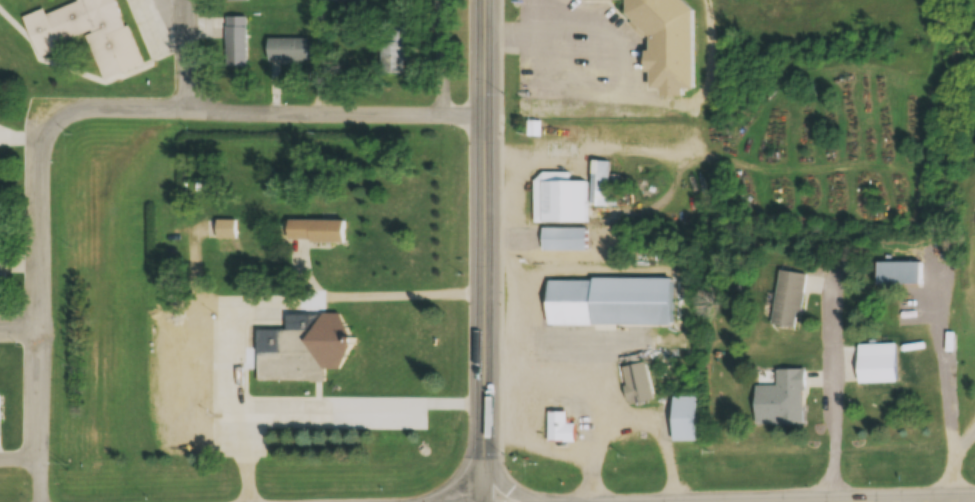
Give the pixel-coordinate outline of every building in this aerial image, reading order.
[(111,0),(74,0),(75,3),(45,14),(40,10),(21,17),(35,56),(85,37),(102,80),(137,66),(111,0)] [(626,2),(633,9),(628,14),(643,29),(647,25),(650,27),(650,40),(646,40),(646,60),(652,60),(652,78),(663,78),(663,87),(682,87),(682,78),(694,78),(693,0),(626,0),(626,2)] [(247,17),(225,17),(225,67),(247,67),(247,17)] [(406,74),(408,25),(382,24),(381,74),(406,74)] [(307,62),(307,38),(266,38),(266,62),(307,62)] [(527,137),(540,137),(540,121),(527,121),(527,137)] [(532,223),(585,225),(586,206),(607,206),(609,162),(589,162),(588,183),(569,182),(569,175),(534,174),(532,223)] [(214,240),(234,240),(234,221),(214,221),(214,240)] [(286,243),(344,243),(344,221),(286,221),(286,243)] [(585,229),(541,229),(541,252),(585,252),(585,229)] [(922,262),(875,262),(875,285),(922,285),(922,262)] [(779,271),(771,326),(797,330),(805,275),(779,271)] [(598,274),(676,274),(675,321),(598,320),(598,274)] [(276,329),(276,352),(256,352),(256,380),(323,380),(323,368),(338,368),(349,345),(349,338),(339,313),(320,313),(311,329),(276,329)] [(863,356),(863,351),(845,351),(845,383),(895,383),(895,356),(863,356)] [(629,406),(653,400),(644,362),(620,368),(629,406)] [(776,370),(776,425),(804,425),(804,370),(776,370)] [(671,398),(671,442),(695,442),(695,398),(671,398)] [(548,402),(547,432),(575,432),(575,416),(567,416),(567,402),(548,402)]
